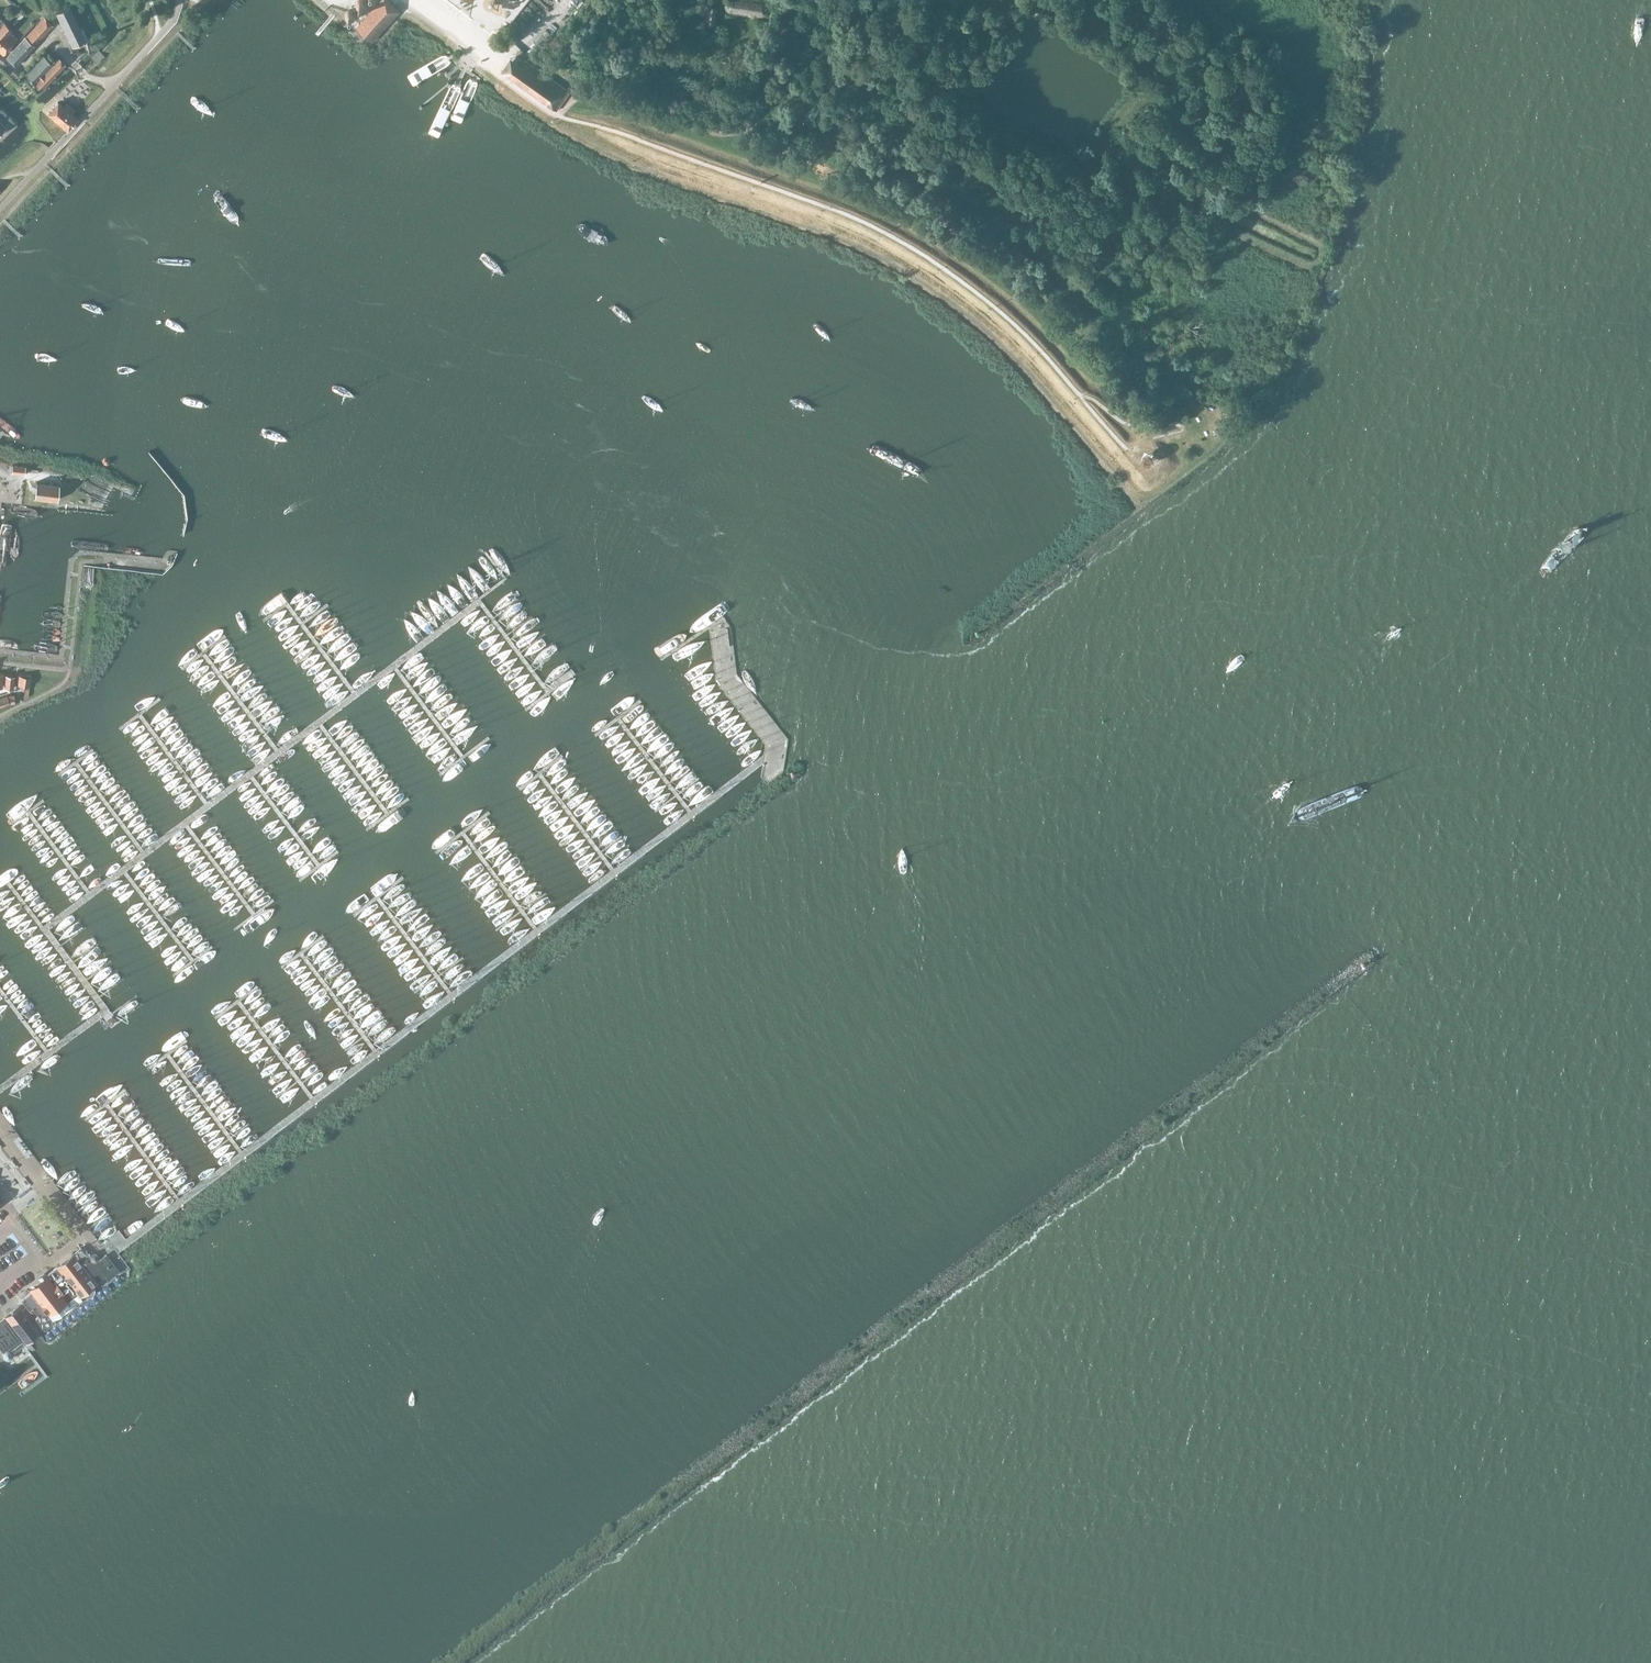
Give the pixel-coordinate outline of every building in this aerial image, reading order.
[(364,1),(364,0),(357,0),(356,1),(356,2),(356,4),(356,5),(357,7),(358,8),(360,8),(361,8),(363,8),(364,7),(365,5),(365,4),(365,2),(364,1)] [(399,11),(401,9),(395,4),(393,6),(387,0),(382,0),(374,8),(365,18),(357,28),(372,42),(381,31),(390,22),(399,11)] [(768,12),(769,10),(770,8),(769,5),(768,3),(766,2),(764,1),(750,0),(726,0),(725,1),(724,3),(723,5),(724,7),(725,9),(726,11),(728,12),(762,15),(765,15),(767,14),(768,12)] [(83,41),(88,39),(82,27),(80,28),(69,5),(55,13),(71,46),(77,43),(80,48),(85,45),(83,41)] [(355,14),(354,12),(353,11),(351,11),(350,10),(348,11),(347,12),(346,13),(345,14),(345,16),(346,17),(347,18),(348,19),(349,20),(351,20),(352,19),(354,18),(355,17),(355,15),(355,14)] [(43,16),(24,36),(20,41),(6,57),(16,66),(31,50),(35,46),(53,26),(43,16)] [(2,55),(3,55),(17,38),(10,31),(12,30),(11,30),(4,23),(4,22),(3,21),(0,18),(0,52),(2,55)] [(90,58),(96,64),(105,56),(101,52),(99,50),(90,58)] [(33,83),(41,91),(66,65),(58,58),(52,64),(43,55),(25,74),(33,83)] [(75,111),(65,102),(62,106),(57,101),(47,113),(67,131),(75,122),(77,119),(72,115),(75,111)] [(25,474),(25,466),(12,464),(12,473),(25,474)] [(34,498),(57,500),(59,484),(36,481),(35,489),(34,498)] [(3,687),(13,688),(15,675),(5,674),(3,687)] [(28,697),(30,686),(32,676),(18,675),(17,685),(26,686),(26,688),(25,688),(23,699),(28,697)] [(14,694),(9,695),(10,703),(7,695),(0,698),(0,707),(10,704),(15,703),(14,694)] [(96,1282),(106,1274),(109,1278),(119,1270),(106,1254),(97,1261),(97,1260),(98,1258),(98,1256),(96,1254),(94,1254),(92,1254),(81,1263),(73,1253),(53,1268),(56,1272),(28,1294),(43,1313),(74,1289),(80,1296),(83,1294),(84,1295),(86,1295),(88,1296),(90,1295),(92,1294),(93,1293),(94,1291),(94,1289),(94,1287),(93,1285),(97,1283),(96,1282)] [(9,1359),(11,1358),(13,1357),(13,1355),(13,1353),(29,1341),(39,1333),(40,1332),(19,1305),(0,1319),(0,1348),(3,1352),(3,1354),(3,1356),(4,1358),(5,1359),(7,1360),(9,1359)]
